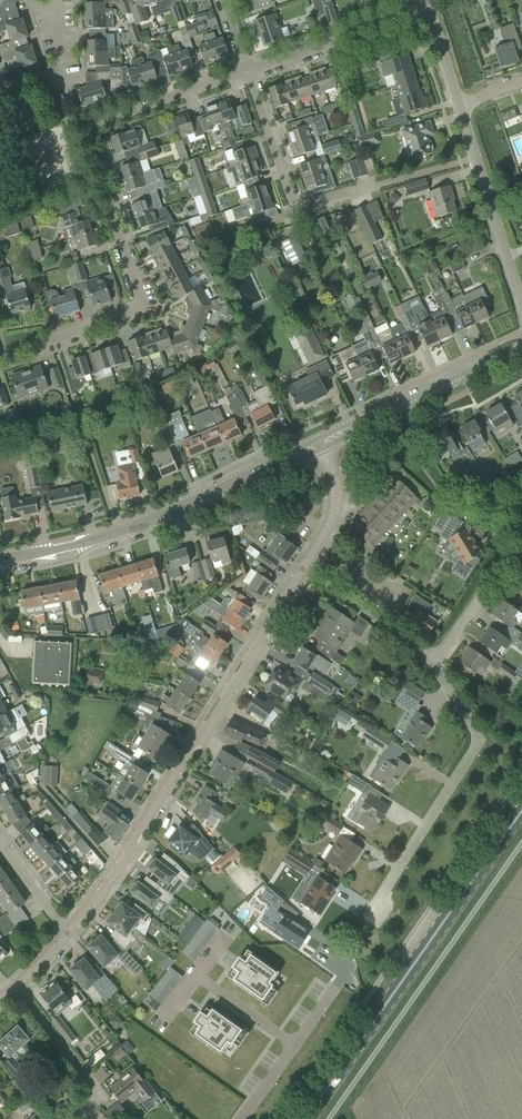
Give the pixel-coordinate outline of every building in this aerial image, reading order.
[(13,4),(15,3),(14,0),(0,0),(0,18),(15,13),(13,4)] [(135,24),(136,25),(148,21),(145,14),(143,7),(150,5),(148,0),(134,0),(136,4),(129,6),(131,11),(133,18),(135,24)] [(150,5),(153,15),(165,11),(166,13),(172,11),(170,5),(169,0),(162,2),(162,0),(148,0),(150,5)] [(252,1),(255,10),(266,6),(275,3),(274,2),(278,1),(278,0),(252,0),(252,1)] [(326,14),(323,4),(321,0),(312,0),(314,7),(317,17),(326,14)] [(123,14),(131,11),(129,6),(128,1),(119,4),(123,14)] [(186,20),(179,2),(170,5),(172,11),(177,23),(178,29),(180,29),(182,28),(180,22),(186,20)] [(323,4),(326,14),(330,27),(338,25),(331,2),(323,4)] [(84,8),(85,17),(113,15),(113,9),(105,10),(104,3),(85,4),(86,8),(84,8)] [(15,13),(0,18),(0,33),(7,30),(11,42),(24,38),(28,37),(27,35),(29,34),(27,27),(25,28),(24,26),(23,26),(21,20),(18,21),(15,13)] [(254,22),(257,30),(259,29),(264,46),(284,39),(275,14),(264,18),(254,22)] [(113,15),(85,17),(85,25),(87,25),(87,30),(114,28),(113,15)] [(185,26),(185,27),(186,27),(189,38),(190,38),(197,35),(196,32),(206,29),(206,28),(203,20),(185,26)] [(127,27),(128,33),(138,32),(136,25),(135,24),(127,27)] [(494,49),(500,68),(518,62),(515,52),(521,49),(513,24),(499,29),(505,46),(494,49)] [(186,27),(185,27),(182,28),(180,29),(185,46),(192,44),(190,38),(189,38),(186,27)] [(138,32),(128,33),(132,45),(142,42),(138,32)] [(214,33),(208,35),(217,62),(225,59),(224,58),(229,56),(223,38),(216,40),(214,33)] [(217,62),(208,35),(202,37),(205,44),(198,47),(201,54),(204,64),(209,63),(209,64),(217,62)] [(36,63),(33,52),(31,53),(29,47),(27,48),(24,38),(11,42),(0,46),(0,52),(4,63),(3,60),(16,56),(20,68),(27,66),(28,68),(35,66),(34,64),(36,63)] [(87,46),(87,54),(120,52),(120,46),(107,47),(106,40),(88,41),(88,46),(87,46)] [(178,45),(172,47),(182,74),(189,71),(189,70),(193,68),(190,58),(187,50),(181,52),(178,45)] [(162,52),(155,54),(160,68),(165,66),(169,77),(173,75),(174,76),(182,74),(172,47),(167,49),(169,56),(164,58),(162,52)] [(120,52),(87,54),(87,63),(89,62),(89,67),(108,66),(107,59),(116,59),(121,58),(120,52)] [(143,57),(137,59),(146,86),(154,83),(153,82),(158,80),(154,70),(160,68),(155,54),(149,56),(151,62),(145,64),(143,57)] [(393,74),(396,86),(416,79),(408,54),(380,63),(384,77),(393,74)] [(128,66),(121,67),(122,71),(122,81),(130,78),(133,88),(138,87),(138,88),(146,86),(137,59),(131,61),(134,68),(129,70),(128,66)] [(371,60),(361,63),(364,72),(373,68),(371,60)] [(325,67),(317,70),(324,92),(337,88),(331,70),(327,71),(325,67)] [(310,77),(306,78),(312,96),(324,92),(317,70),(309,73),(310,77)] [(111,79),(110,72),(96,73),(97,84),(79,90),(81,94),(78,95),(82,106),(94,102),(94,104),(99,102),(99,100),(109,97),(103,81),(111,79)] [(301,76),(293,79),(300,100),(312,96),(306,78),(302,80),(301,76)] [(286,85),(282,86),(288,104),(300,100),(293,79),(284,81),(286,85)] [(416,79),(396,86),(405,114),(425,108),(416,79)] [(288,104),(282,86),(281,85),(268,89),(275,109),(288,104)] [(229,100),(217,104),(225,131),(231,129),(229,121),(239,118),(242,127),(252,124),(245,105),(237,108),(236,104),(231,106),(229,100)] [(345,103),(353,129),(370,124),(367,116),(360,118),(354,101),(345,103)] [(208,117),(199,120),(204,135),(204,133),(212,130),(211,127),(218,125),(220,132),(221,132),(225,131),(217,104),(205,108),(208,117)] [(345,110),(339,112),(341,120),(348,118),(345,110)] [(204,135),(199,120),(191,123),(187,114),(175,118),(182,141),(184,145),(190,143),(187,135),(194,133),(196,138),(204,135)] [(390,119),(392,126),(408,122),(406,114),(390,119)] [(288,133),(292,145),(318,136),(318,135),(322,134),(316,117),(312,118),(312,117),(295,122),(297,129),(288,133)] [(429,143),(427,136),(434,134),(430,122),(402,130),(412,160),(432,153),(432,151),(433,150),(431,142),(429,143)] [(124,153),(137,148),(139,154),(144,153),(156,149),(153,141),(148,143),(140,146),(136,132),(142,130),(140,125),(131,128),(131,130),(111,137),(117,155),(124,153)] [(43,131),(52,170),(72,165),(63,126),(43,131)] [(231,129),(225,131),(229,141),(230,146),(236,144),(231,129)] [(356,138),(359,149),(380,143),(376,131),(356,138)] [(318,136),(292,145),(292,146),(291,146),(295,157),(305,154),(315,151),(313,144),(320,141),(318,136)] [(182,141),(175,143),(178,153),(186,150),(184,145),(182,141)] [(322,146),(325,155),(341,149),(339,141),(322,146)] [(173,144),(160,147),(163,157),(176,153),(173,144)] [(224,151),(230,168),(256,159),(252,147),(241,151),(241,150),(231,153),(230,149),(224,151)] [(144,153),(139,154),(141,161),(158,155),(156,149),(144,153)] [(189,161),(195,179),(204,176),(198,158),(189,161)] [(362,158),(356,160),(361,177),(367,175),(364,165),(364,163),(363,161),(362,158)] [(256,159),(230,168),(228,169),(226,169),(228,175),(232,174),(236,185),(251,180),(251,179),(256,177),(254,173),(260,171),(256,159)] [(299,166),(303,178),(330,169),(328,164),(321,166),(319,159),(308,163),(299,166)] [(370,159),(363,161),(364,163),(364,165),(367,175),(369,179),(369,178),(375,177),(375,176),(370,159)] [(361,177),(356,160),(349,163),(354,179),(361,177)] [(123,180),(143,174),(139,161),(128,165),(121,167),(125,179),(123,180)] [(330,169),(303,178),(307,190),(312,189),(314,194),(328,189),(328,188),(334,186),(331,175),(330,169)] [(138,196),(161,188),(165,187),(163,180),(150,185),(148,180),(143,181),(141,175),(143,174),(123,180),(127,193),(136,190),(138,196)] [(195,179),(199,189),(201,196),(202,198),(210,195),(204,176),(195,179)] [(405,186),(408,196),(429,189),(426,179),(405,186)] [(243,206),(269,197),(265,185),(260,186),(259,181),(244,186),(248,198),(241,200),(243,206)] [(452,198),(454,197),(450,186),(429,192),(437,218),(456,212),(452,198)] [(135,218),(137,217),(153,211),(149,199),(163,194),(161,188),(138,196),(140,202),(131,205),(135,218)] [(199,189),(190,192),(192,198),(193,198),(201,196),(199,189)] [(202,198),(206,211),(208,217),(217,214),(210,195),(202,198)] [(273,209),(269,197),(243,206),(232,209),(235,221),(246,217),(247,218),(249,225),(267,220),(264,212),(273,209)] [(74,238),(92,233),(88,220),(78,223),(74,213),(77,207),(75,201),(58,206),(62,217),(60,217),(67,240),(74,238)] [(355,211),(371,245),(381,240),(365,206),(355,211)] [(137,217),(141,229),(149,227),(151,233),(175,224),(165,207),(153,211),(137,217)] [(29,217),(22,219),(25,229),(32,227),(29,217)] [(339,245),(334,236),(325,217),(316,221),(325,240),(329,249),(339,245)] [(350,232),(346,222),(340,225),(344,234),(350,232)] [(306,224),(298,228),(305,243),(313,240),(306,224)] [(155,253),(170,245),(171,245),(165,232),(156,237),(154,235),(145,240),(153,254),(155,253)] [(92,233),(74,238),(78,251),(96,246),(92,233)] [(296,236),(281,243),(292,266),(307,259),(296,236)] [(28,243),(31,252),(40,249),(37,240),(28,243)] [(153,259),(157,266),(176,256),(170,245),(155,253),(156,257),(153,259)] [(40,249),(31,252),(34,261),(43,258),(40,249)] [(165,272),(167,276),(182,268),(176,256),(157,266),(161,274),(165,272)] [(450,266),(453,274),(465,268),(462,260),(450,266)] [(72,265),(78,283),(87,280),(81,262),(72,265)] [(435,262),(428,265),(431,270),(437,267),(435,262)] [(292,267),(287,269),(290,276),(295,273),(292,267)] [(9,277),(10,277),(8,268),(0,270),(0,291),(3,300),(1,300),(3,307),(5,306),(6,310),(10,309),(11,314),(31,308),(26,291),(14,294),(9,277)] [(165,282),(169,289),(188,279),(182,268),(167,276),(168,280),(165,282)] [(365,278),(369,288),(382,282),(377,272),(365,278)] [(86,283),(94,306),(111,301),(103,277),(86,283)] [(179,299),(187,295),(195,291),(194,290),(188,279),(169,289),(173,297),(177,295),(179,299)] [(438,291),(454,323),(460,321),(464,329),(476,323),(465,299),(464,297),(451,302),(447,293),(446,294),(440,282),(435,284),(438,291)] [(184,301),(188,307),(218,305),(215,299),(209,303),(201,287),(194,290),(195,291),(187,295),(189,298),(184,301)] [(80,311),(77,301),(73,289),(64,291),(66,296),(60,298),(59,295),(57,292),(53,290),(44,293),(45,298),(49,309),(52,308),(56,319),(58,318),(59,320),(65,318),(65,316),(80,311)] [(483,290),(465,299),(476,323),(489,317),(483,306),(490,303),(483,290)] [(441,311),(428,317),(440,341),(452,335),(448,326),(454,323),(438,291),(433,293),(441,311)] [(345,298),(351,311),(357,308),(351,295),(345,298)] [(218,305),(188,307),(185,313),(190,315),(189,319),(203,325),(209,309),(216,311),(218,305)] [(223,307),(220,315),(226,317),(229,309),(223,307)] [(405,314),(404,314),(410,326),(417,342),(424,339),(427,347),(440,341),(428,317),(425,311),(414,317),(412,313),(406,316),(405,313),(404,313),(405,314)] [(401,323),(389,329),(403,358),(415,352),(404,329),(410,326),(404,314),(398,317),(401,323)] [(368,331),(368,332),(381,359),(387,357),(391,364),(403,358),(389,329),(376,335),(374,329),(370,320),(364,323),(368,331)] [(196,344),(202,328),(198,326),(188,322),(186,326),(181,324),(179,331),(200,353),(203,347),(196,344)] [(325,357),(313,332),(309,322),(299,327),(302,332),(294,335),(297,340),(309,365),(325,357)] [(161,328),(153,331),(160,352),(172,348),(173,347),(170,339),(167,330),(163,332),(161,328)] [(146,338),(142,339),(148,356),(160,352),(153,331),(145,334),(146,338)] [(174,338),(170,339),(173,347),(172,348),(174,354),(191,349),(194,355),(200,353),(179,331),(172,333),(174,338)] [(360,343),(353,346),(366,376),(379,370),(375,362),(381,359),(368,332),(362,334),(366,344),(362,346),(360,343)] [(148,356),(142,339),(142,337),(127,342),(130,352),(132,351),(136,361),(148,357),(148,356)] [(227,347),(231,353),(239,348),(235,342),(227,347)] [(107,346),(104,347),(111,368),(123,364),(130,362),(126,349),(119,352),(117,345),(110,348),(109,347),(107,347),(107,346)] [(366,376),(353,346),(341,352),(329,357),(337,374),(342,385),(353,379),(354,382),(366,376)] [(94,360),(86,363),(91,375),(99,373),(98,372),(111,368),(104,347),(101,348),(101,349),(99,350),(99,351),(92,354),(94,360)] [(91,375),(86,363),(84,354),(80,355),(81,356),(78,357),(79,358),(71,361),(74,367),(67,369),(74,391),(82,389),(80,385),(86,383),(84,377),(90,375),(91,375)] [(134,364),(138,375),(143,373),(139,362),(134,364)] [(327,395),(321,382),(333,376),(331,370),(327,362),(306,372),(309,378),(306,379),(288,388),(291,395),(296,405),(304,401),(305,405),(327,395)] [(12,376),(16,388),(10,390),(12,396),(14,402),(22,399),(21,397),(48,388),(41,366),(12,376)] [(49,371),(54,386),(63,383),(57,368),(49,371)] [(189,386),(194,384),(191,377),(177,383),(179,390),(186,387),(186,388),(189,387),(189,386)] [(176,382),(163,387),(166,395),(179,390),(177,383),(176,382)] [(237,385),(230,388),(233,393),(240,390),(237,385)] [(248,407),(251,415),(268,406),(276,402),(268,385),(252,393),(257,402),(248,407)] [(9,405),(6,398),(2,387),(0,388),(0,407),(9,405)] [(235,397),(233,393),(230,388),(230,387),(224,390),(227,396),(226,396),(228,401),(236,415),(243,412),(241,408),(236,397),(235,397)] [(240,390),(233,393),(235,397),(236,397),(241,408),(248,404),(240,389),(240,390)] [(514,394),(515,394),(516,396),(515,396),(517,401),(516,401),(517,403),(510,407),(521,427),(521,389),(514,394)] [(498,435),(514,426),(501,404),(486,414),(498,435)] [(268,406),(251,415),(259,428),(275,420),(268,406)] [(6,411),(11,426),(20,423),(15,408),(6,411)] [(210,412),(213,418),(224,443),(241,436),(234,419),(225,423),(219,408),(210,412)] [(179,414),(165,421),(170,431),(176,445),(176,444),(177,447),(182,445),(181,444),(183,443),(186,449),(185,450),(188,456),(189,456),(190,458),(207,451),(200,434),(191,438),(184,423),(179,414)] [(196,425),(200,434),(207,451),(224,443),(213,418),(196,425)] [(468,443),(473,451),(486,443),(479,431),(480,430),(474,420),(461,428),(469,442),(468,443)] [(165,421),(158,424),(162,434),(170,431),(165,421)] [(429,438),(440,455),(449,450),(452,454),(458,451),(445,429),(429,438)] [(155,461),(146,465),(151,476),(160,472),(162,478),(178,471),(174,460),(168,448),(166,448),(152,455),(155,461)] [(118,468),(119,474),(121,483),(116,484),(119,498),(140,495),(138,483),(147,481),(143,461),(140,461),(137,449),(128,451),(132,466),(127,466),(118,468)] [(512,468),(521,460),(521,457),(516,450),(505,459),(512,468)] [(478,474),(483,484),(491,479),(480,462),(473,466),(478,474)] [(465,482),(478,474),(473,466),(472,463),(459,471),(465,482)] [(26,468),(30,488),(41,486),(37,466),(26,468)] [(345,530),(353,538),(358,532),(372,546),(417,499),(407,489),(399,481),(382,498),(378,494),(345,530)] [(83,485),(48,492),(52,512),(87,505),(83,485)] [(2,499),(1,499),(3,510),(5,521),(20,518),(20,516),(38,512),(36,502),(35,498),(16,501),(15,496),(2,499)] [(454,571),(464,578),(465,577),(466,577),(477,559),(476,557),(481,554),(468,532),(470,528),(452,516),(451,517),(444,512),(435,526),(443,531),(440,535),(448,540),(449,540),(460,557),(459,558),(458,560),(459,560),(453,569),(454,570),(454,571)] [(241,525),(231,528),(234,538),(239,537),(243,532),(241,525)] [(286,564),(297,549),(286,540),(287,539),(279,533),(265,551),(263,550),(256,559),(261,563),(262,563),(266,565),(273,571),(281,560),(286,564)] [(221,559),(222,564),(230,562),(223,538),(207,543),(212,561),(221,559)] [(178,566),(189,563),(185,549),(168,555),(171,564),(166,566),(170,580),(181,577),(178,566)] [(153,559),(135,565),(140,581),(141,581),(143,590),(143,591),(152,589),(154,594),(162,591),(157,576),(158,576),(153,559)] [(210,559),(202,561),(207,578),(215,576),(210,559)] [(207,578),(202,561),(192,564),(197,582),(207,579),(207,578)] [(261,600),(272,583),(268,581),(275,572),(273,571),(266,565),(262,563),(261,563),(255,571),(258,573),(258,574),(250,586),(249,585),(246,584),(242,590),(243,593),(251,599),(254,595),(261,600)] [(135,565),(117,570),(122,586),(140,581),(135,565)] [(407,566),(404,572),(410,575),(413,569),(407,566)] [(122,586),(117,570),(100,575),(103,585),(97,587),(99,593),(112,590),(117,606),(127,603),(122,587),(122,586)] [(76,581),(58,585),(61,602),(70,601),(73,616),(85,614),(83,605),(81,606),(80,598),(79,598),(76,581)] [(58,585),(39,588),(43,612),(51,611),(58,616),(64,615),(61,602),(58,585)] [(43,612),(39,588),(21,592),(25,609),(34,607),(37,623),(44,622),(44,620),(45,620),(43,612)] [(223,600),(221,604),(221,605),(243,620),(244,620),(244,619),(244,618),(246,620),(250,614),(248,612),(250,609),(251,609),(246,606),(249,600),(236,592),(232,598),(233,598),(231,600),(230,600),(228,599),(226,599),(223,600)] [(408,621),(428,635),(437,622),(425,614),(430,606),(416,596),(406,610),(413,615),(408,621)] [(243,620),(221,605),(221,604),(212,599),(213,598),(213,597),(211,599),(203,604),(193,611),(204,618),(210,608),(222,616),(219,619),(223,622),(230,626),(231,627),(236,630),(243,620)] [(501,599),(491,614),(500,621),(508,627),(512,629),(513,627),(517,622),(513,618),(518,611),(510,606),(501,599)] [(315,638),(322,642),(336,652),(349,632),(350,631),(359,637),(363,633),(369,623),(359,616),(354,624),(330,608),(325,616),(328,618),(315,638)] [(109,615),(101,617),(105,630),(112,628),(109,615)] [(101,617),(94,618),(98,632),(105,630),(101,617)] [(98,632),(94,618),(87,620),(91,634),(98,632)] [(18,619),(10,620),(11,628),(19,627),(18,619)] [(218,628),(206,621),(203,626),(215,634),(218,628)] [(154,624),(140,628),(143,639),(158,640),(154,624)] [(228,644),(221,640),(214,635),(213,635),(210,640),(198,632),(195,630),(196,629),(190,624),(185,631),(192,636),(221,655),(228,644)] [(177,625),(169,627),(172,636),(179,633),(177,625)] [(47,636),(62,636),(63,627),(48,626),(47,636)] [(490,627),(479,642),(488,649),(501,657),(510,643),(511,642),(502,636),(499,633),(490,627)] [(221,655),(192,636),(188,642),(194,646),(193,649),(201,654),(194,665),(203,670),(208,662),(214,666),(221,655)] [(174,641),(175,642),(168,651),(178,658),(184,648),(182,640),(174,641)] [(32,684),(70,686),(72,643),(34,641),(32,684)] [(457,662),(475,674),(480,667),(486,671),(491,663),(468,647),(457,662)] [(303,648),(293,663),(302,669),(306,672),(310,665),(325,674),(331,664),(317,655),(316,656),(312,654),(303,648)] [(336,652),(331,659),(340,666),(345,659),(336,652)] [(498,671),(512,681),(517,674),(503,664),(498,671)] [(86,669),(84,681),(101,684),(103,672),(86,669)] [(182,682),(176,690),(189,699),(199,683),(187,675),(186,675),(180,671),(175,677),(182,682)] [(293,695),(302,682),(285,671),(281,677),(273,672),(263,686),(267,689),(267,691),(269,692),(270,691),(288,703),(291,702),(294,696),(293,695)] [(314,686),(327,694),(333,685),(312,672),(306,681),(314,686)] [(309,693),(314,686),(306,681),(302,689),(309,693)] [(400,694),(417,705),(425,693),(408,682),(400,694)] [(9,687),(13,694),(18,691),(15,684),(9,687)] [(189,699),(176,690),(171,699),(165,695),(161,701),(167,705),(167,706),(180,714),(189,699)] [(18,691),(13,694),(16,700),(21,697),(18,691)] [(45,693),(39,697),(41,700),(44,701),(48,699),(45,693)] [(142,697),(139,706),(157,712),(160,702),(142,697)] [(246,712),(255,718),(262,723),(263,723),(269,727),(277,715),(280,717),(286,710),(278,704),(269,698),(264,705),(255,699),(246,712)] [(0,717),(0,733),(14,726),(18,724),(14,717),(28,709),(25,703),(7,713),(0,717)] [(157,712),(139,706),(130,703),(127,710),(157,721),(161,713),(157,712)] [(344,726),(351,718),(341,710),(334,718),(344,726)] [(423,722),(427,718),(416,711),(406,726),(400,722),(394,733),(401,738),(417,748),(423,738),(424,739),(432,728),(423,722)] [(259,763),(274,772),(275,772),(281,761),(251,746),(241,742),(244,736),(261,744),(265,735),(231,720),(224,735),(238,741),(234,749),(244,754),(259,763)] [(358,721),(354,728),(364,734),(363,736),(385,751),(391,741),(369,727),(368,728),(358,721)] [(132,742),(133,744),(139,747),(138,748),(145,752),(154,758),(158,752),(160,753),(171,736),(152,725),(144,738),(138,735),(137,735),(132,742)] [(22,739),(18,731),(0,741),(0,751),(22,739)] [(39,744),(30,748),(34,754),(43,749),(39,743),(39,744)] [(114,755),(128,763),(132,756),(118,748),(114,755)] [(225,783),(223,787),(229,790),(244,764),(221,750),(217,759),(219,760),(211,775),(225,783)] [(377,764),(369,777),(390,790),(398,778),(399,779),(408,765),(396,758),(392,764),(380,757),(375,763),(377,764)] [(12,775),(6,762),(4,763),(0,765),(0,781),(12,775)] [(274,772),(259,763),(253,772),(265,780),(264,781),(286,794),(293,782),(275,772),(274,772)] [(133,765),(125,779),(139,787),(147,774),(133,765)] [(44,786),(56,787),(57,768),(45,767),(44,786)] [(25,776),(29,782),(34,779),(34,778),(38,777),(38,768),(25,776)] [(139,787),(125,779),(117,774),(111,785),(99,778),(92,774),(88,772),(84,779),(109,794),(113,789),(117,791),(117,792),(131,801),(139,787)] [(12,791),(19,787),(12,775),(0,781),(0,798),(12,791)] [(370,786),(353,775),(348,784),(365,794),(370,786)] [(34,779),(29,782),(32,788),(37,785),(34,779)] [(213,783),(210,789),(215,792),(216,793),(220,788),(213,783)] [(194,811),(203,817),(207,820),(212,813),(222,820),(228,810),(222,806),(221,808),(214,804),(211,802),(216,793),(215,792),(210,789),(205,786),(196,801),(199,803),(194,811)] [(5,812),(19,804),(19,803),(26,799),(24,794),(16,798),(12,791),(0,798),(0,803),(5,812)] [(42,803),(46,808),(52,804),(40,792),(36,795),(42,802),(42,803)] [(358,823),(370,831),(376,821),(379,823),(387,810),(382,807),(384,804),(370,795),(359,811),(364,813),(358,823)] [(110,825),(104,833),(116,841),(128,825),(116,817),(120,811),(109,803),(105,809),(105,808),(99,817),(110,825)] [(19,804),(5,812),(12,824),(26,816),(19,804)] [(52,804),(46,808),(51,813),(56,809),(52,804)] [(73,817),(79,824),(81,822),(82,823),(86,820),(79,812),(73,817)] [(324,825),(338,834),(343,827),(334,821),(328,817),(324,825)] [(58,822),(63,827),(67,823),(63,818),(58,822)] [(21,835),(31,846),(43,835),(50,829),(45,825),(39,830),(34,824),(21,835)] [(215,848),(194,824),(186,832),(180,827),(168,843),(185,857),(193,846),(206,856),(215,848)] [(86,833),(98,847),(106,840),(94,826),(86,833)] [(72,837),(77,843),(82,839),(77,833),(72,837)] [(31,846),(40,857),(53,846),(53,845),(43,835),(31,846)] [(325,860),(335,867),(345,873),(352,862),(353,862),(362,849),(341,836),(325,860)] [(77,843),(86,854),(91,849),(82,839),(77,843)] [(40,857),(50,867),(62,856),(67,852),(57,841),(53,845),(53,846),(40,857)] [(234,846),(222,857),(229,866),(241,855),(234,846)] [(91,849),(86,854),(87,854),(85,856),(93,865),(100,859),(91,849)] [(285,857),(310,873),(314,866),(289,851),(285,857)] [(148,865),(150,866),(148,869),(169,885),(175,876),(184,883),(189,876),(176,863),(166,855),(162,861),(163,861),(161,863),(155,859),(154,861),(152,860),(148,865)] [(50,867),(59,878),(72,867),(77,863),(73,858),(68,862),(62,856),(50,867)] [(229,866),(222,857),(211,866),(218,875),(229,866)] [(72,867),(59,878),(69,889),(89,871),(84,866),(77,872),(72,867)] [(9,880),(0,868),(0,886),(9,880)] [(295,897),(296,899),(301,903),(320,915),(330,900),(328,899),(335,888),(318,876),(306,894),(301,891),(298,891),(295,897)] [(144,886),(138,882),(136,884),(134,883),(130,888),(132,889),(130,892),(151,908),(158,898),(167,905),(174,897),(149,878),(144,884),(145,884),(144,886)] [(191,878),(186,884),(192,889),(197,882),(191,878)] [(2,902),(17,891),(9,880),(0,886),(0,900),(2,902)] [(267,887),(259,899),(269,906),(259,922),(260,923),(274,932),(299,948),(303,942),(301,941),(308,930),(278,911),(284,901),(267,887)] [(17,891),(2,902),(10,913),(10,914),(20,906),(25,903),(17,891)] [(116,910),(114,912),(134,927),(138,921),(143,925),(151,916),(137,906),(133,911),(122,902),(120,904),(119,903),(115,908),(116,910)] [(134,927),(114,912),(112,915),(111,914),(107,919),(108,920),(107,922),(118,931),(113,938),(125,950),(134,937),(129,933),(134,927)] [(5,936),(16,928),(19,926),(10,914),(10,913),(7,915),(6,913),(0,917),(0,929),(5,936)] [(196,914),(179,936),(188,944),(192,939),(197,933),(202,926),(205,921),(196,914)] [(219,929),(207,919),(205,921),(202,926),(214,935),(219,929)] [(214,935),(202,926),(197,933),(209,942),(214,935)] [(209,942),(197,933),(192,939),(204,949),(209,942)] [(88,947),(104,967),(117,956),(108,945),(109,944),(101,936),(98,939),(95,939),(92,942),(91,944),(88,947)] [(204,949),(192,939),(188,944),(187,946),(199,955),(204,949)] [(199,955),(187,946),(182,952),(194,962),(199,955)] [(236,979),(234,983),(262,1002),(261,1003),(265,1006),(266,1005),(268,1006),(269,1005),(267,1003),(266,1004),(263,1002),(271,990),(277,993),(278,992),(270,986),(279,972),(247,950),(230,974),(236,979)] [(121,958),(136,974),(143,968),(127,952),(121,958)] [(168,955),(163,961),(170,966),(174,960),(168,955)] [(80,962),(78,962),(74,965),(74,967),(70,970),(86,990),(93,984),(106,1000),(118,991),(105,974),(99,979),(90,968),(91,968),(84,959),(80,962)] [(180,979),(168,970),(163,976),(175,986),(180,979)] [(175,986),(163,976),(158,983),(170,992),(175,986)] [(55,982),(48,987),(47,985),(40,990),(42,992),(40,993),(54,1011),(62,1005),(65,1009),(69,1005),(72,1009),(78,1005),(72,998),(70,1000),(55,982)] [(170,992),(158,983),(153,989),(165,999),(170,992)] [(165,999),(153,989),(148,996),(160,1006),(165,999)] [(160,1006),(148,996),(143,1003),(155,1012),(160,1006)] [(248,1034),(249,1033),(247,1031),(248,1031),(244,1028),(243,1029),(215,1009),(213,1012),(206,1008),(189,1032),(221,1055),(230,1041),(239,1047),(240,1045),(234,1042),(243,1030),(247,1032),(246,1033),(248,1034)] [(52,1021),(69,1043),(75,1039),(58,1017),(52,1021)] [(35,1033),(29,1026),(22,1032),(18,1027),(10,1033),(5,1037),(5,1038),(0,1043),(0,1046),(9,1056),(9,1057),(10,1057),(11,1058),(4,1063),(19,1080),(26,1073),(16,1061),(20,1057),(21,1058),(29,1051),(23,1044),(29,1039),(35,1033)] [(121,1045),(129,1055),(134,1050),(126,1041),(121,1045)] [(101,1049),(86,1060),(91,1067),(106,1055),(101,1049)] [(122,1078),(110,1088),(120,1102),(121,1103),(135,1092),(143,1102),(149,1110),(162,1100),(156,1092),(146,1078),(143,1080),(140,1076),(133,1067),(121,1077),(122,1078)] [(22,1079),(18,1082),(23,1087),(26,1084),(22,1079)] [(41,1101),(36,1105),(42,1113),(47,1108),(41,1101)] [(111,1118),(123,1118),(128,1115),(119,1102),(106,1112),(111,1118)] [(55,1106),(55,1110),(58,1113),(60,1114),(61,1114),(64,1112),(65,1109),(64,1106),(63,1104),(59,1103),(55,1106)] [(27,1109),(24,1105),(19,1109),(23,1113),(27,1109)]
